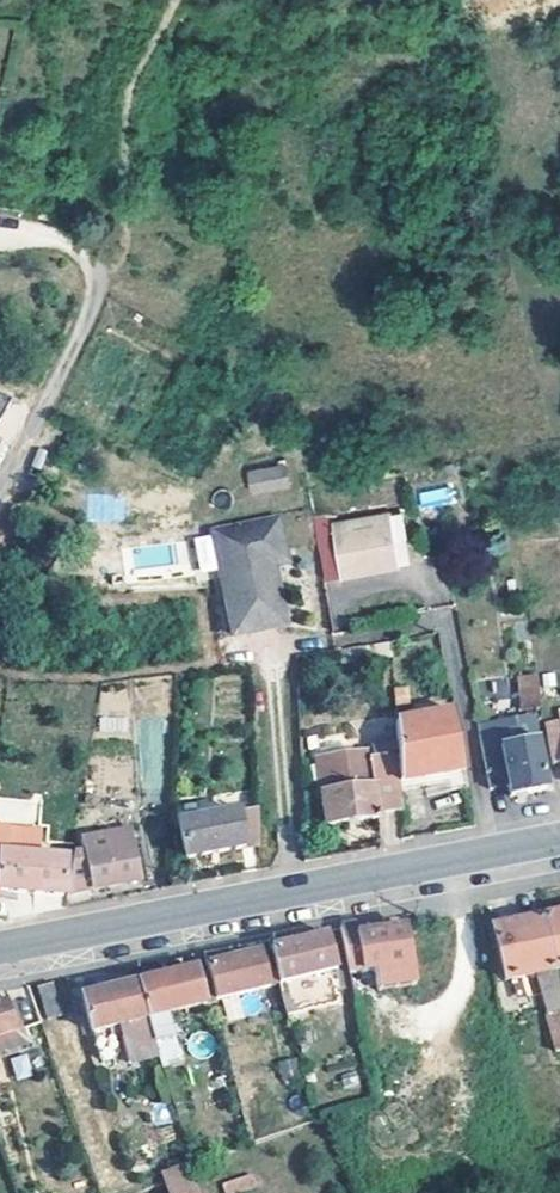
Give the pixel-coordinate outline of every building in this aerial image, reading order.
[(244,469),(249,495),(290,487),(286,462),(244,469)] [(419,507),(454,504),(453,488),(418,490),(419,507)] [(332,522),(329,510),(311,513),(320,575),(396,563),(392,540),(388,514),(332,522)] [(403,538),(400,512),(388,514),(392,540),(403,538)] [(280,542),(275,515),(212,527),(229,628),(278,621),(267,560),(265,544),(280,542)] [(282,557),(280,542),(265,544),(267,560),(282,557)] [(388,658),(387,642),(367,645),(369,661),(388,658)] [(537,719),(531,675),(514,677),(520,721),(537,719)] [(97,692),(101,735),(130,733),(126,690),(97,692)] [(392,717),(394,752),(396,778),(459,769),(449,709),(392,717)] [(554,710),(554,718),(543,720),(550,764),(559,762),(559,709),(554,710)] [(532,737),(529,724),(496,730),(498,743),(532,737)] [(543,788),(532,737),(498,743),(478,747),(487,791),(506,787),(508,795),(543,788)] [(396,778),(394,752),(364,757),(363,747),(314,756),(324,824),(375,816),(375,811),(399,808),(396,778)] [(231,812),(229,800),(206,804),(208,816),(174,823),(180,859),(254,845),(253,809),(231,812)] [(135,879),(126,830),(75,840),(78,855),(68,857),(62,895),(135,879)] [(58,896),(61,859),(0,854),(0,892),(58,896)] [(551,972),(559,970),(559,913),(539,918),(551,972)] [(555,992),(551,972),(539,918),(490,927),(500,981),(541,973),(541,982),(545,994),(555,992)] [(352,936),(349,926),(334,928),(344,974),(409,964),(403,929),(352,936)] [(332,970),(323,935),(265,950),(274,984),(272,985),(280,1015),(333,1001),(327,972),(332,970)] [(202,967),(204,973),(211,1001),(264,988),(255,953),(202,967)] [(211,1001),(204,973),(192,976),(190,969),(135,984),(155,1059),(166,1056),(161,1040),(170,1037),(165,1015),(211,1003),(211,1001)] [(59,1016),(49,982),(32,985),(43,1020),(59,1016)] [(127,1067),(155,1059),(135,984),(80,999),(89,1034),(116,1027),(127,1067)] [(0,1003),(0,1034),(10,1031),(1,1003),(0,1003)] [(559,1011),(541,1016),(551,1059),(557,1058),(557,1050),(559,1048),(559,1015),(559,1011)] [(180,1166),(160,1173),(167,1192),(190,1192),(180,1166)] [(246,1173),(217,1185),(220,1192),(231,1192),(250,1186),(246,1173)] [(428,1178),(413,1184),(417,1192),(431,1192),(433,1192),(428,1178)]
